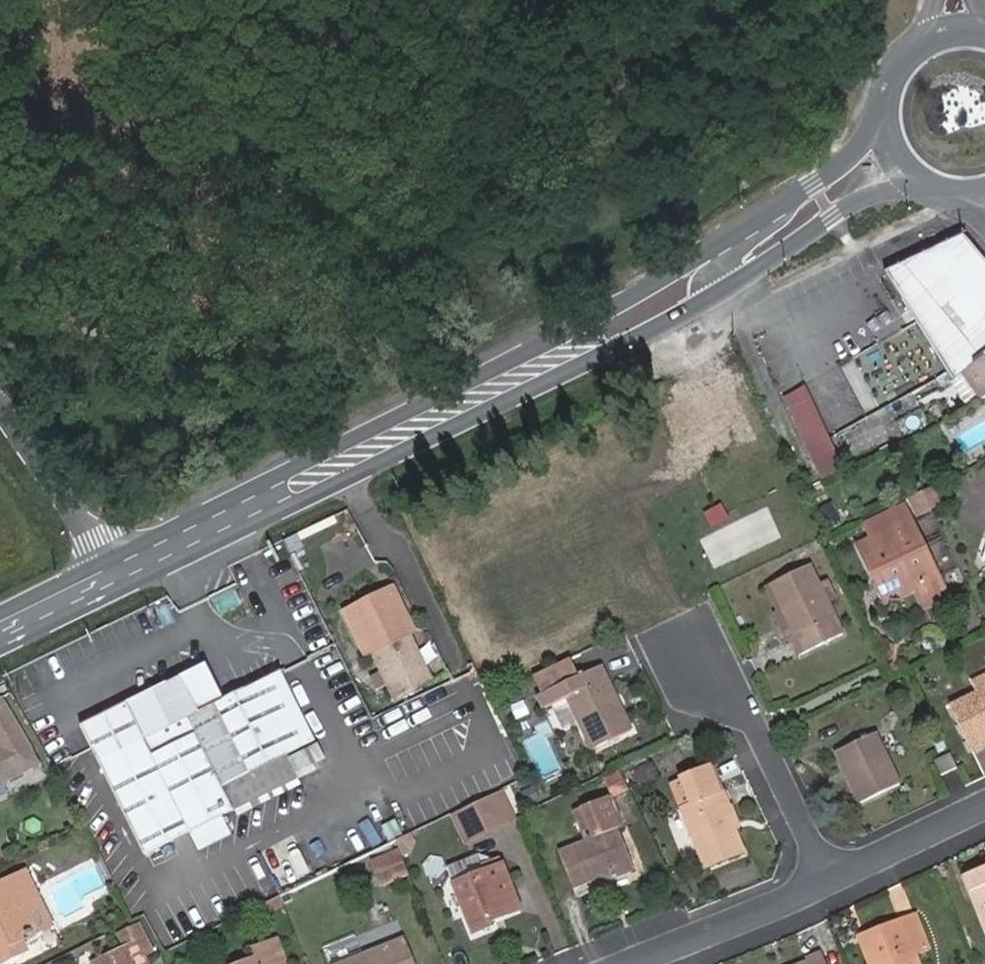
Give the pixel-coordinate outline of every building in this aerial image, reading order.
[(964,240),(889,275),(921,325),(918,327),(955,383),(962,378),(967,374),(984,361),(984,263),(964,240)] [(967,374),(972,381),(980,377),(984,384),(984,361),(967,374)] [(981,404),(984,401),(984,384),(980,377),(972,381),(967,374),(962,378),(981,404)] [(675,396),(692,437),(730,421),(713,380),(675,396)] [(826,482),(847,471),(813,402),(821,398),(815,386),(786,401),(826,482)] [(927,608),(949,596),(913,521),(860,547),(874,576),(884,571),(897,599),(917,589),(927,608)] [(820,584),(811,565),(771,584),(795,635),(791,638),(791,639),(799,657),(844,635),(830,605),(820,584)] [(874,576),(888,603),(897,599),(884,571),(874,576)] [(830,605),(839,600),(829,580),(820,584),(830,605)] [(776,618),(787,641),(791,639),(791,638),(795,635),(771,584),(767,587),(781,615),(776,618)] [(432,685),(436,683),(414,636),(419,634),(397,585),(341,611),(365,663),(372,660),(392,703),(432,685)] [(575,662),(547,675),(554,691),(582,679),(575,662)] [(591,750),(634,731),(604,669),(582,679),(554,691),(550,693),(556,706),(568,701),(591,750)] [(86,727),(147,857),(306,781),(292,753),(314,740),(282,673),(199,713),(182,680),(165,688),(145,698),(86,727)] [(162,681),(142,691),(145,698),(165,688),(162,681)] [(953,709),(973,750),(984,744),(984,694),(953,709)] [(40,765),(5,700),(0,703),(0,787),(40,765)] [(860,803),(901,784),(876,734),(836,753),(860,803)] [(943,774),(958,767),(951,754),(936,761),(943,774)] [(722,792),(724,791),(713,765),(708,767),(719,794),(722,792)] [(635,774),(641,787),(659,778),(654,766),(635,774)] [(733,827),(737,825),(731,810),(729,810),(722,792),(719,794),(708,767),(681,779),(691,805),(683,809),(707,867),(744,852),(735,831),(733,827)] [(614,796),(627,790),(619,773),(606,778),(614,796)] [(681,779),(672,783),(683,809),(691,805),(681,779)] [(506,821),(512,818),(498,792),(492,795),(506,821)] [(451,816),(466,842),(506,821),(492,795),(451,816)] [(619,828),(623,826),(618,811),(615,813),(608,797),(575,810),(583,830),(592,826),(596,836),(588,840),(560,851),(575,889),(612,874),(634,865),(619,828)] [(583,830),(588,840),(596,836),(592,826),(583,830)] [(400,854),(408,851),(411,841),(408,834),(406,835),(395,841),(398,849),(400,854)] [(371,861),(379,884),(408,873),(400,854),(398,849),(371,861)] [(505,917),(521,910),(502,860),(486,867),(487,871),(454,885),(474,933),(491,927),(490,923),(489,918),(503,912),(505,917)] [(612,874),(614,879),(635,870),(634,865),(612,874)] [(965,877),(971,893),(977,891),(984,911),(984,868),(965,877)] [(28,949),(23,938),(42,930),(27,901),(40,894),(28,871),(0,885),(0,963),(28,949)] [(977,891),(971,893),(984,928),(984,911),(977,891)] [(40,894),(27,901),(42,930),(55,923),(40,894)] [(490,923),(505,917),(503,912),(489,918),(490,923)] [(917,953),(928,949),(916,914),(882,927),(884,934),(868,941),(874,956),(868,958),(870,963),(920,963),(917,953)] [(23,938),(28,949),(60,934),(55,923),(42,930),(23,938)] [(387,924),(363,931),(368,947),(392,939),(387,924)] [(149,963),(157,958),(142,926),(120,937),(124,947),(138,940),(149,963)] [(882,927),(860,936),(868,958),(874,956),(868,941),(884,934),(882,927)] [(404,939),(339,963),(414,963),(404,939)] [(149,963),(138,940),(124,947),(92,963),(93,963),(149,963)] [(277,940),(254,949),(258,959),(245,963),(287,963),(277,940)] [(820,952),(805,958),(806,960),(807,963),(825,963),(820,952)]
